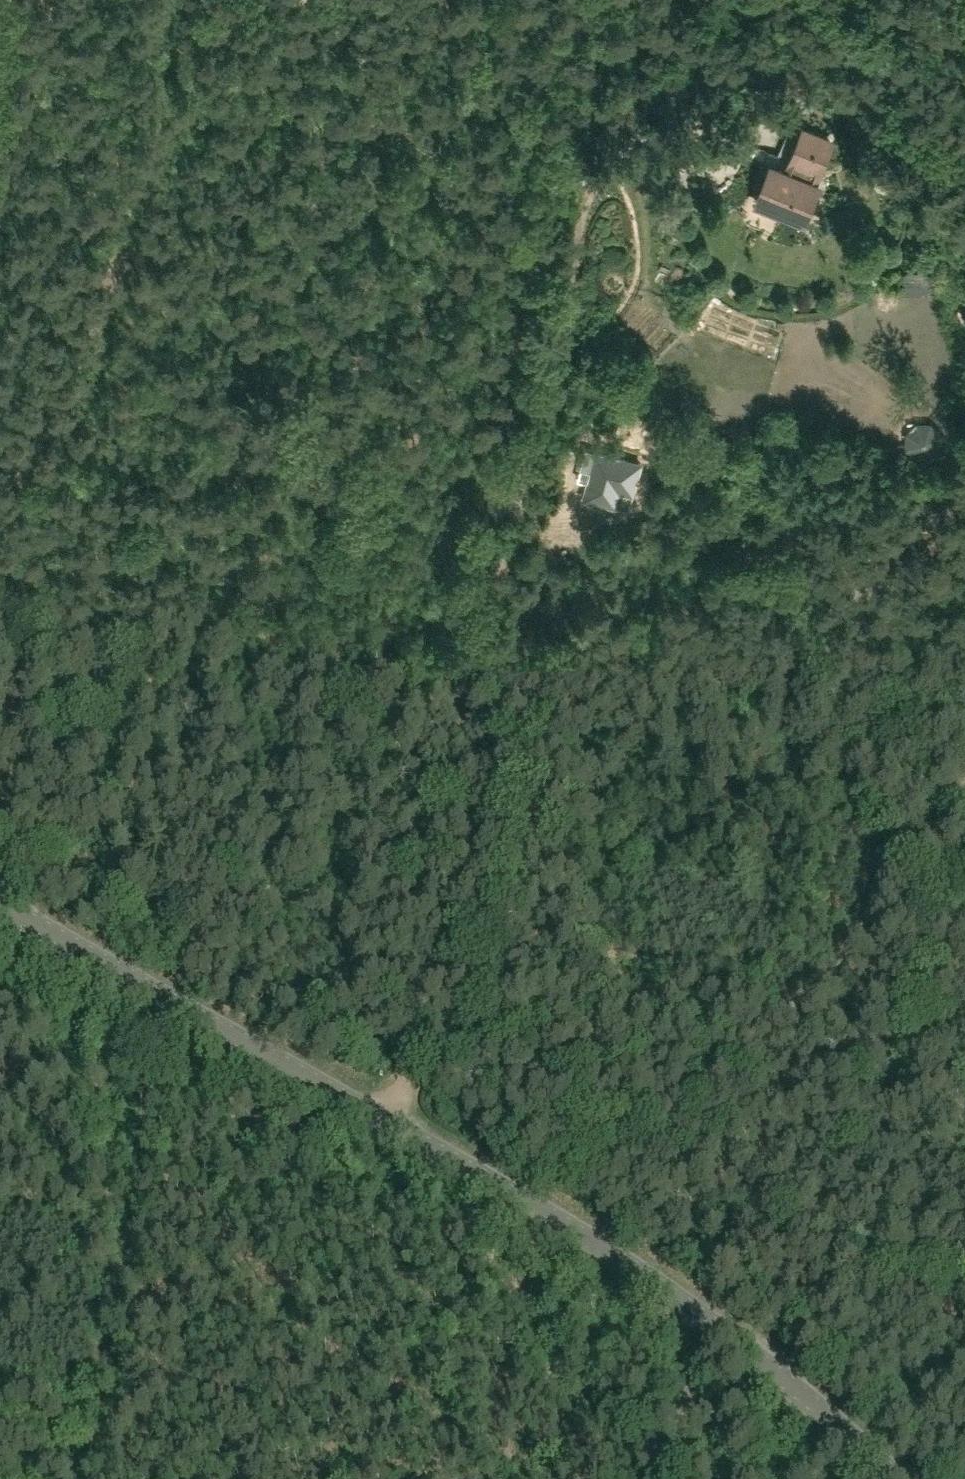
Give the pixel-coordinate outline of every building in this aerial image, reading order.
[(770,165),(755,201),(803,221),(818,184),(814,182),(831,139),(803,128),(786,171),(770,165)] [(932,421),(916,421),(905,432),(904,448),(916,459),(932,459),(943,448),(943,432),(932,421)] [(639,463),(581,448),(573,478),(582,481),(577,499),(612,507),(616,493),(631,496),(639,463)]
